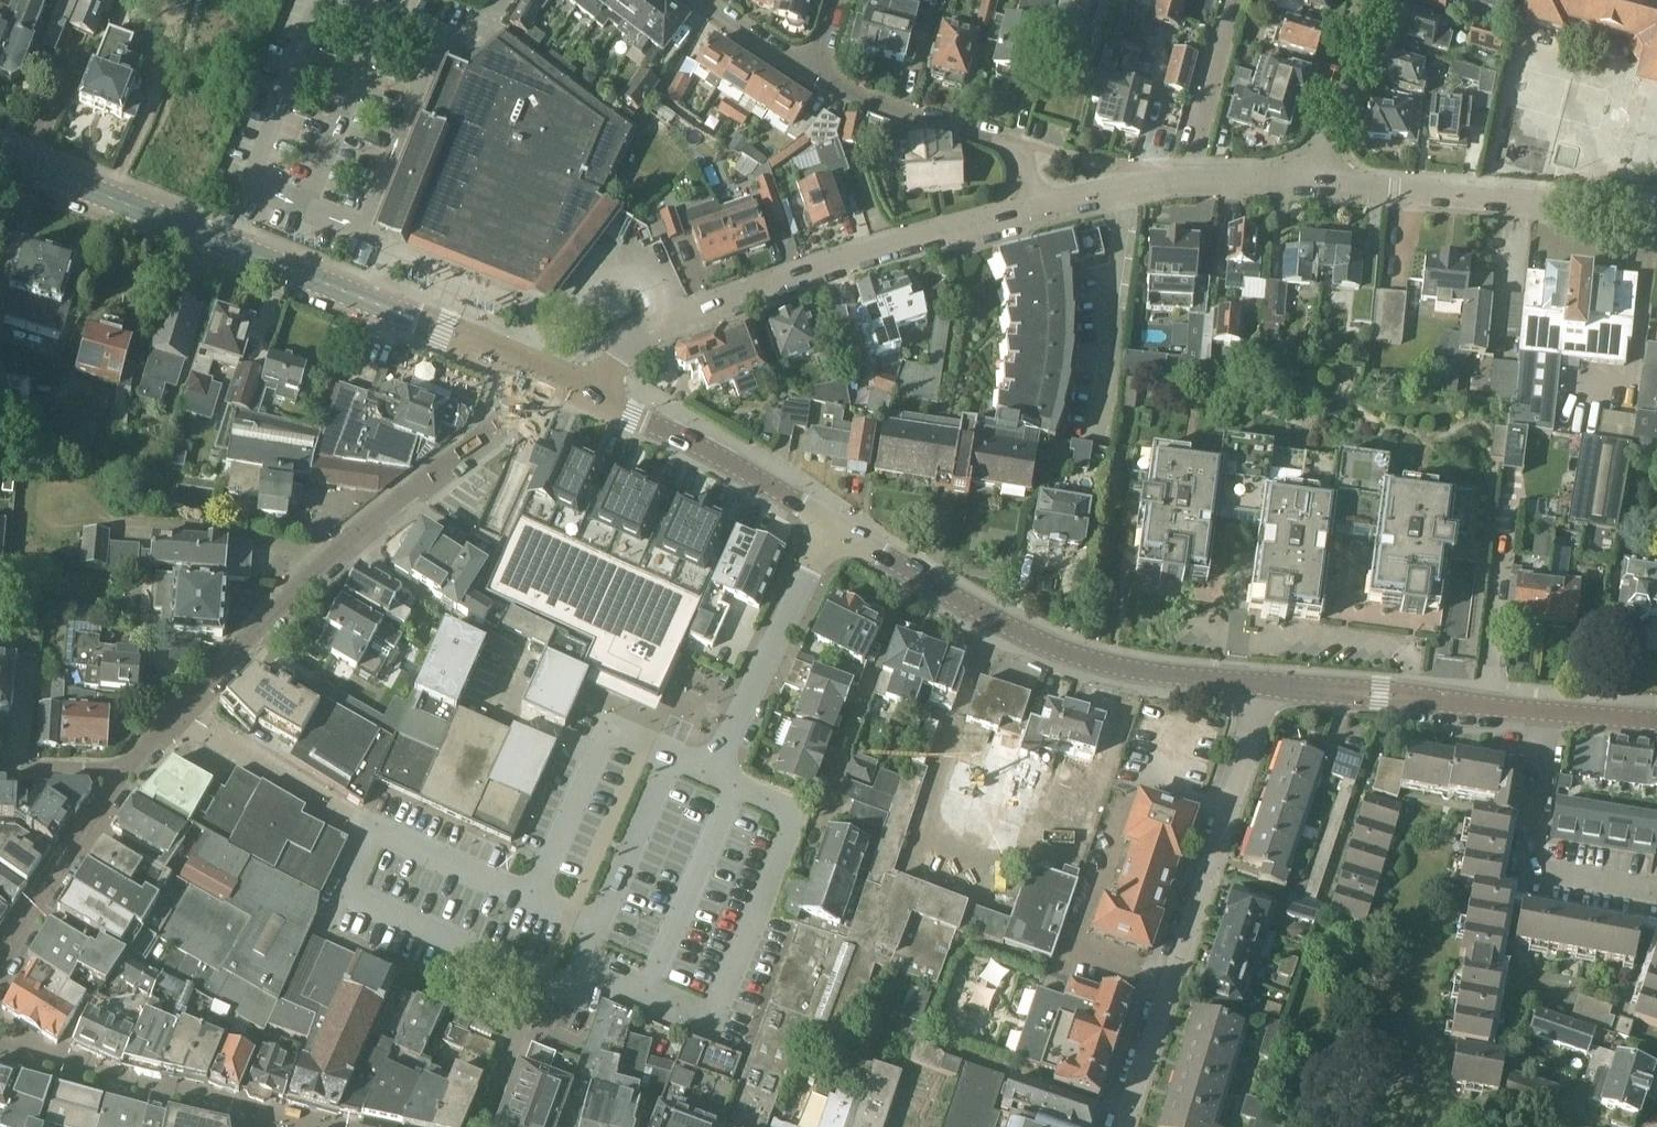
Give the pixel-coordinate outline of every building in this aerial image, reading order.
[(28,4),(27,3),(1,66),(0,67),(3,76),(13,80),(21,75),(35,41),(32,39),(45,6),(44,6),(46,0),(30,0),(28,4)] [(30,0),(17,0),(12,12),(0,7),(0,66),(1,66),(27,3),(28,4),(30,0)] [(78,0),(60,0),(53,17),(68,23),(78,0)] [(69,27),(95,37),(105,13),(110,15),(116,0),(80,0),(69,27)] [(511,25),(527,34),(531,28),(530,27),(540,10),(542,11),(550,0),(525,0),(524,1),(511,25)] [(576,7),(594,21),(596,20),(610,0),(581,0),(576,7)] [(618,29),(639,0),(610,0),(596,20),(594,21),(594,22),(603,29),(609,22),(618,29)] [(625,38),(623,42),(632,49),(665,5),(659,0),(639,0),(618,29),(616,31),(625,38)] [(751,2),(775,9),(778,0),(752,0),(751,2)] [(775,9),(773,14),(787,18),(786,22),(789,27),(797,29),(802,27),(811,0),(778,0),(775,9)] [(896,0),(871,0),(865,20),(858,18),(851,42),(859,44),(857,51),(876,55),(889,11),(893,12),(895,4),(896,0)] [(895,4),(893,12),(889,11),(876,55),(902,62),(903,59),(912,62),(917,44),(908,41),(916,10),(911,9),(913,3),(903,0),(896,0),(895,4)] [(998,0),(983,0),(976,28),(990,31),(998,0)] [(1057,9),(1053,9),(1055,0),(1022,0),(1016,21),(995,15),(988,41),(999,44),(995,62),(997,67),(999,67),(996,76),(998,78),(1016,83),(1018,82),(1020,73),(1021,73),(1026,71),(1039,19),(1052,22),(1050,29),(1051,29),(1057,9)] [(1093,0),(1062,0),(1055,26),(1069,30),(1068,34),(1071,38),(1079,40),(1084,37),(1088,20),(1095,22),(1099,5),(1092,3),(1093,0)] [(1153,23),(1179,29),(1187,0),(1159,0),(1153,23)] [(1248,1),(1276,8),(1278,0),(1248,0),(1248,1)] [(1329,9),(1331,0),(1298,0),(1329,9)] [(1446,9),(1449,0),(1414,0),(1446,9)] [(1516,0),(1483,0),(1482,3),(1512,12),(1516,0)] [(1531,24),(1568,33),(1570,23),(1637,40),(1635,49),(1642,61),(1649,63),(1643,83),(1656,87),(1656,0),(1537,0),(1531,24)] [(1264,6),(1248,2),(1245,11),(1262,15),(1264,6)] [(665,5),(632,49),(641,55),(651,43),(661,51),(685,20),(665,5)] [(1450,51),(1455,36),(1452,35),(1455,23),(1407,8),(1403,20),(1399,22),(1397,29),(1399,34),(1399,36),(1450,51)] [(1269,17),(1267,26),(1277,29),(1273,44),(1315,57),(1323,29),(1292,20),(1293,18),(1281,15),(1280,20),(1269,17)] [(965,78),(976,38),(959,33),(961,25),(948,21),(946,28),(945,28),(941,45),(938,44),(934,58),(937,59),(932,76),(945,79),(944,84),(961,89),(964,78),(965,78)] [(1502,53),(1507,35),(1477,26),(1471,44),(1502,53)] [(545,37),(531,28),(527,34),(524,38),(537,48),(545,37)] [(135,41),(132,39),(110,30),(81,101),(122,117),(123,115),(135,120),(142,102),(130,98),(132,91),(139,88),(142,80),(139,74),(144,62),(135,41)] [(448,62),(382,224),(555,294),(619,212),(603,204),(637,130),(505,30),(460,67),(448,62)] [(714,90),(721,80),(720,80),(737,54),(714,39),(697,64),(711,74),(704,84),(714,90)] [(1120,55),(1123,56),(1138,60),(1142,46),(1123,42),(1120,55)] [(1165,85),(1188,91),(1198,55),(1174,49),(1165,85)] [(1100,125),(1118,130),(1123,107),(1110,104),(1111,98),(1108,98),(1113,80),(1116,67),(1109,65),(1112,53),(1103,51),(1091,102),(1100,104),(1096,119),(1100,125)] [(546,60),(558,70),(563,62),(551,53),(546,60)] [(1425,92),(1429,80),(1421,77),(1425,65),(1397,57),(1398,56),(1390,53),(1383,75),(1386,76),(1387,75),(1398,78),(1396,84),(1425,92)] [(720,80),(721,80),(744,95),(761,70),(738,54),(737,54),(720,80)] [(1255,75),(1251,88),(1299,103),(1303,89),(1305,89),(1308,79),(1306,78),(1308,73),(1260,59),(1255,75)] [(563,62),(558,70),(571,80),(576,73),(563,62)] [(1461,77),(1465,65),(1455,62),(1451,74),(1461,77)] [(1465,65),(1461,77),(1481,83),(1483,70),(1465,65)] [(1228,78),(1239,81),(1249,84),(1252,74),(1231,67),(1228,78)] [(761,70),(744,95),(767,111),(784,85),(761,70)] [(1481,83),(1477,104),(1479,107),(1491,110),(1494,96),(1498,75),(1483,70),(1481,83)] [(637,111),(658,84),(640,71),(620,98),(637,111)] [(1153,81),(1150,77),(1124,71),(1122,80),(1118,79),(1117,81),(1113,80),(1108,98),(1111,98),(1110,104),(1123,107),(1118,130),(1141,135),(1153,88),(1151,88),(1153,81)] [(678,106),(691,82),(679,75),(665,99),(678,106)] [(1239,81),(1228,78),(1225,88),(1232,90),(1238,86),(1239,81)] [(768,111),(790,126),(802,111),(808,101),(784,85),(767,111),(768,111)] [(1299,103),(1251,88),(1250,94),(1236,91),(1228,118),(1251,125),(1252,122),(1263,125),(1264,120),(1274,123),(1271,133),(1283,137),(1294,103),(1298,104),(1299,103)] [(1392,135),(1409,137),(1408,143),(1419,144),(1424,98),(1411,95),(1410,104),(1398,103),(1396,105),(1396,107),(1375,105),(1374,114),(1372,114),(1369,136),(1392,139),(1392,135)] [(1471,131),(1475,103),(1436,99),(1431,139),(1441,140),(1440,141),(1461,144),(1463,130),(1471,131)] [(720,113),(730,119),(738,108),(726,100),(718,111),(720,113)] [(742,128),(750,116),(738,108),(730,119),(742,128)] [(824,110),(817,120),(805,134),(805,135),(819,147),(820,148),(816,150),(822,169),(826,168),(829,179),(850,172),(836,134),(840,122),(824,110)] [(790,126),(786,133),(796,140),(805,134),(817,120),(802,111),(790,126)] [(862,146),(867,117),(846,113),(840,142),(862,146)] [(900,163),(915,162),(916,184),(956,182),(954,141),(903,127),(884,119),(879,139),(899,145),(906,144),(906,145),(899,146),(894,151),(895,158),(900,163)] [(802,139),(784,151),(789,158),(805,146),(811,142),(806,136),(802,139)] [(761,168),(768,162),(749,146),(741,155),(758,166),(761,168)] [(758,166),(754,171),(757,181),(770,176),(772,175),(771,172),(771,171),(768,162),(761,168),(758,166)] [(844,222),(829,179),(826,168),(822,169),(796,177),(814,232),(844,222)] [(765,205),(778,201),(770,176),(757,181),(765,205)] [(721,209),(724,219),(737,256),(768,245),(752,198),(721,209)] [(670,238),(684,234),(675,209),(662,214),(670,238)] [(706,266),(737,256),(724,219),(693,230),(706,266)] [(1256,228),(1250,228),(1247,226),(1240,225),(1237,227),(1230,226),(1228,261),(1229,261),(1227,287),(1243,288),(1244,278),(1260,279),(1261,247),(1254,247),(1256,228)] [(1051,439),(1061,397),(1066,364),(1068,331),(1067,298),(1062,267),(1107,256),(1101,231),(993,257),(993,259),(998,258),(999,262),(1006,278),(1005,279),(1005,280),(1012,279),(1014,288),(1005,290),(1010,306),(1008,306),(1009,308),(1016,307),(1016,316),(1007,317),(1010,333),(1009,334),(1009,335),(1016,335),(1016,345),(1007,344),(1009,361),(1007,361),(1007,363),(1014,363),(1013,373),(1004,371),(1004,388),(1003,388),(1003,390),(1010,391),(1007,401),(998,398),(997,415),(996,415),(995,417),(997,417),(994,428),(1039,439),(1048,441),(1044,464),(1072,468),(1074,453),(1069,452),(1071,442),(1051,439)] [(1323,277),(1326,235),(1302,233),(1300,249),(1287,248),(1283,282),(1310,285),(1311,276),(1323,277)] [(1352,238),(1326,235),(1323,277),(1334,278),(1333,287),(1354,289),(1360,290),(1363,256),(1350,254),(1352,238)] [(1209,309),(1211,279),(1194,278),(1196,240),(1180,239),(1180,238),(1168,238),(1168,239),(1152,238),(1148,309),(1190,311),(1190,315),(1209,316),(1209,309)] [(75,265),(76,262),(73,261),(56,256),(56,255),(44,252),(28,247),(25,246),(24,249),(11,289),(14,290),(6,317),(63,334),(78,287),(69,284),(75,265)] [(1464,304),(1469,274),(1470,260),(1427,255),(1422,299),(1464,304)] [(1631,342),(1637,277),(1547,267),(1546,275),(1528,273),(1520,354),(1538,355),(1538,357),(1559,359),(1560,360),(1624,366),(1627,341),(1631,342)] [(1493,277),(1469,274),(1464,304),(1459,352),(1485,355),(1493,277)] [(884,281),(881,283),(896,331),(911,326),(912,332),(931,326),(923,300),(913,303),(903,275),(898,277),(898,275),(884,280),(884,281)] [(877,358),(885,355),(888,363),(891,366),(905,362),(901,350),(896,331),(881,283),(859,290),(870,323),(865,324),(863,329),(865,337),(871,339),(877,358)] [(1263,322),(1284,324),(1284,315),(1280,314),(1283,287),(1267,286),(1263,322)] [(939,311),(956,307),(952,287),(934,291),(939,311)] [(1354,289),(1351,322),(1371,324),(1374,291),(1360,290),(1354,289)] [(1406,299),(1380,297),(1376,341),(1402,343),(1406,299)] [(188,361),(203,307),(169,298),(154,351),(156,352),(143,398),(162,403),(168,384),(178,387),(186,360),(188,361)] [(835,330),(851,327),(846,308),(843,309),(841,302),(829,305),(835,330)] [(1209,309),(1209,316),(1208,339),(1216,340),(1245,342),(1246,311),(1218,309),(1218,310),(1209,309)] [(779,363),(819,348),(805,312),(800,310),(768,322),(765,327),(779,363)] [(220,312),(209,348),(201,346),(187,392),(208,398),(214,379),(208,378),(213,361),(238,368),(240,359),(246,341),(251,339),(255,327),(252,323),(220,312)] [(937,401),(951,315),(936,318),(928,367),(907,363),(895,394),(937,401)] [(1209,316),(1190,315),(1189,355),(1126,350),(1124,372),(1206,378),(1208,339),(1209,316)] [(133,338),(132,338),(122,335),(125,324),(106,318),(103,329),(92,326),(78,374),(118,385),(112,432),(125,433),(130,389),(136,371),(124,367),(133,338)] [(708,392),(763,372),(746,328),(678,353),(675,359),(679,369),(685,372),(689,370),(693,379),(702,375),(708,392)] [(1656,393),(1656,344),(1649,344),(1647,367),(1645,366),(1639,410),(1654,413),(1656,393)] [(332,347),(326,362),(339,367),(345,353),(332,347)] [(297,402),(308,360),(272,351),(265,376),(264,382),(268,383),(279,386),(276,397),(297,402)] [(1512,402),(1508,429),(1527,432),(1552,434),(1553,434),(1555,412),(1560,360),(1559,359),(1538,357),(1538,355),(1520,354),(1519,364),(1515,400),(1515,402),(1512,402)] [(1515,400),(1519,364),(1493,362),(1489,400),(1512,402),(1515,402),(1515,400)] [(1461,369),(1448,367),(1444,373),(1440,394),(1456,395),(1461,369)] [(242,369),(230,405),(234,406),(237,407),(244,409),(255,373),(242,369)] [(265,376),(255,373),(244,409),(258,413),(268,383),(264,382),(265,376)] [(897,380),(879,374),(867,410),(885,416),(893,394),(897,380)] [(28,415),(32,377),(8,375),(5,407),(18,415),(28,415)] [(350,415),(429,443),(435,445),(442,425),(458,430),(465,427),(468,418),(464,411),(448,405),(447,407),(447,406),(451,395),(413,381),(409,393),(408,393),(409,390),(393,384),(383,389),(379,399),(359,392),(350,415)] [(845,381),(831,384),(831,385),(835,406),(845,408),(851,409),(845,381)] [(316,459),(405,470),(406,469),(410,469),(412,460),(417,461),(429,443),(350,415),(359,392),(340,385),(321,439),(321,441),(318,453),(317,456),(316,459)] [(814,389),(811,401),(826,405),(835,406),(831,385),(814,389)] [(806,428),(810,407),(784,402),(778,435),(792,437),(794,426),(806,428)] [(230,405),(224,425),(233,428),(235,415),(237,408),(237,407),(234,406),(230,405)] [(826,405),(824,416),(834,418),(835,406),(826,405)] [(835,406),(834,418),(843,419),(845,408),(835,406)] [(233,428),(227,462),(234,463),(230,493),(261,497),(259,514),(288,517),(289,505),(300,506),(302,487),(291,486),(292,475),(310,477),(309,484),(378,494),(408,472),(403,471),(405,470),(316,459),(317,456),(318,453),(321,441),(321,439),(324,428),(258,413),(237,407),(237,408),(235,415),(233,428)] [(937,478),(935,487),(969,493),(971,483),(1031,493),(1036,462),(1037,456),(1036,456),(1039,439),(994,428),(962,423),(960,433),(902,423),(903,414),(888,412),(885,416),(876,468),(937,478)] [(1486,459),(1139,413),(1115,593),(1126,594),(1262,612),(1261,616),(1285,620),(1286,615),(1463,638),(1486,459)] [(1602,413),(1598,441),(1631,446),(1635,418),(1602,413)] [(1628,464),(1656,467),(1656,415),(1636,413),(1635,418),(1631,446),(1628,464)] [(811,441),(809,455),(834,459),(832,469),(847,471),(853,437),(849,437),(850,433),(846,432),(847,424),(843,423),(843,419),(834,418),(831,434),(813,431),(811,441)] [(847,424),(846,432),(850,433),(849,437),(853,437),(847,471),(865,474),(867,466),(868,466),(872,441),(874,428),(847,424)] [(1508,429),(1502,469),(1522,472),(1527,432),(1508,429)] [(1631,446),(1598,441),(1581,438),(1568,520),(1617,528),(1619,519),(1628,464),(1631,446)] [(1074,453),(1072,468),(1088,471),(1092,446),(1071,442),(1069,452),(1074,453)] [(540,450),(531,470),(540,474),(563,485),(577,454),(553,443),(549,454),(540,450)] [(187,449),(174,446),(171,464),(184,466),(187,449)] [(577,454),(563,485),(595,499),(605,477),(597,474),(600,467),(578,457),(579,455),(577,454)] [(540,474),(485,595),(593,644),(582,668),(588,671),(657,702),(679,653),(680,651),(679,651),(712,579),(714,580),(724,557),(690,542),(658,528),(627,513),(595,499),(563,485),(540,474)] [(605,477),(595,499),(627,513),(641,482),(628,477),(627,479),(615,474),(612,481),(605,477)] [(5,475),(3,492),(13,493),(15,476),(5,475)] [(641,482),(627,513),(658,528),(668,506),(660,503),(664,496),(652,491),(653,488),(641,482)] [(1086,545),(1092,501),(1042,494),(1036,537),(1039,542),(1080,548),(1086,545)] [(668,506),(658,528),(690,542),(704,511),(694,506),(692,509),(678,503),(675,509),(668,506)] [(704,511),(690,542),(724,557),(734,535),(724,531),(726,524),(713,518),(714,515),(704,511)] [(1555,530),(1567,532),(1568,524),(1555,522),(1556,517),(1538,515),(1534,555),(1551,556),(1555,530)] [(1617,528),(1617,532),(1629,534),(1631,521),(1619,519),(1617,528)] [(1568,520),(1568,524),(1567,532),(1583,534),(1580,556),(1612,561),(1617,532),(1617,528),(1568,520)] [(491,609),(471,597),(478,585),(473,582),(483,566),(466,556),(465,558),(436,540),(437,538),(421,528),(412,542),(409,541),(404,542),(399,550),(400,555),(403,557),(394,571),(482,625),(485,620),(496,628),(505,614),(493,606),(491,609)] [(735,533),(712,585),(760,607),(785,551),(737,529),(735,533)] [(110,533),(84,531),(81,565),(107,567),(110,533)] [(249,545),(170,538),(154,537),(153,551),(139,550),(140,546),(110,543),(108,570),(151,573),(151,567),(223,572),(223,579),(246,581),(249,545)] [(1625,566),(1621,588),(1631,589),(1626,614),(1631,622),(1641,623),(1649,618),(1649,614),(1656,616),(1656,571),(1625,566)] [(384,621),(382,624),(400,634),(411,616),(407,614),(415,600),(360,569),(354,571),(349,579),(351,586),(352,587),(347,596),(382,615),(380,619),(384,621)] [(1543,623),(1549,580),(1533,578),(1534,572),(1513,570),(1510,599),(1516,600),(1514,616),(1524,617),(1523,620),(1543,623)] [(224,636),(227,581),(158,575),(155,610),(163,611),(162,627),(136,625),(136,629),(141,630),(140,633),(162,635),(162,633),(171,633),(224,636)] [(1549,580),(1543,623),(1565,625),(1566,622),(1575,623),(1577,608),(1583,608),(1587,579),(1567,576),(1566,582),(1549,580)] [(1594,606),(1602,607),(1604,591),(1596,590),(1594,606)] [(835,597),(814,639),(842,653),(861,610),(866,601),(851,593),(846,602),(835,597)] [(318,647),(360,670),(360,676),(368,681),(373,677),(376,679),(386,661),(391,664),(398,650),(395,648),(403,635),(400,634),(382,624),(343,602),(318,647)] [(842,653),(863,663),(884,621),(882,621),(887,612),(874,605),(869,614),(861,610),(842,653)] [(511,609),(503,626),(530,641),(532,638),(549,646),(521,709),(564,727),(565,728),(578,697),(588,674),(579,670),(588,648),(580,645),(569,640),(566,639),(567,635),(559,631),(547,626),(535,621),(524,615),(512,610),(511,609)] [(104,627),(97,627),(75,624),(71,624),(66,665),(88,667),(86,686),(137,692),(142,652),(118,649),(117,660),(100,658),(104,627)] [(900,704),(922,643),(913,640),(917,630),(902,625),(898,635),(897,635),(875,695),(900,704)] [(396,740),(378,781),(441,810),(457,775),(481,722),(456,711),(485,646),(444,628),(432,654),(429,662),(426,667),(404,718),(401,726),(394,740),(396,740)] [(922,686),(933,690),(945,652),(949,642),(934,636),(930,647),(922,643),(900,704),(914,709),(922,686)] [(0,647),(0,724),(7,725),(15,648),(0,647)] [(945,652),(933,690),(929,703),(952,711),(964,674),(959,672),(963,658),(945,652)] [(784,686),(807,694),(842,707),(844,708),(853,684),(795,662),(784,686)] [(297,747),(319,707),(298,695),(296,699),(288,694),(294,683),(282,676),(276,688),(268,683),(270,679),(254,670),(220,704),(234,717),(239,711),(255,728),(258,725),(297,747)] [(39,746),(60,748),(64,705),(64,696),(65,688),(65,682),(54,681),(52,709),(41,708),(39,746)] [(979,681),(966,722),(996,732),(1010,691),(979,681)] [(332,687),(325,699),(370,726),(378,713),(332,687)] [(96,693),(65,688),(64,696),(73,696),(72,705),(64,705),(60,748),(105,751),(107,725),(117,726),(119,724),(120,712),(117,710),(108,709),(108,708),(80,706),(81,700),(95,701),(96,693)] [(1022,740),(1030,718),(1023,716),(1029,697),(1010,691),(996,732),(1022,740)] [(833,731),(842,707),(807,694),(797,718),(833,731)] [(362,803),(393,739),(370,726),(325,699),(323,698),(319,707),(297,747),(290,758),(362,803)] [(1044,750),(1055,753),(1060,736),(1056,735),(1064,707),(1061,706),(1060,702),(1052,700),(1050,703),(1047,702),(1041,722),(1030,718),(1022,740),(1019,751),(1036,757),(1039,748),(1044,750)] [(1060,736),(1055,753),(1068,757),(1091,763),(1104,718),(1101,718),(1100,714),(1093,712),(1090,715),(1087,714),(1088,712),(1064,705),(1064,707),(1056,735),(1060,736)] [(378,713),(370,726),(393,739),(394,739),(394,740),(401,726),(385,717),(378,713)] [(457,775),(441,810),(511,842),(556,745),(513,727),(511,734),(481,722),(457,775)] [(795,725),(785,749),(821,763),(831,739),(795,725)] [(1636,784),(1641,741),(1609,737),(1604,779),(1636,784)] [(977,755),(988,759),(993,741),(982,738),(977,755)] [(1656,787),(1656,743),(1641,741),(1636,784),(1647,785),(1656,787)] [(1274,772),(1273,774),(1312,788),(1312,789),(1317,790),(1318,789),(1321,779),(1329,782),(1332,775),(1344,779),(1356,783),(1364,759),(1364,758),(1339,750),(1333,766),(1321,762),(1322,759),(1283,745),(1274,772)] [(1520,782),(1523,765),(1470,756),(1471,751),(1458,749),(1457,754),(1407,745),(1404,764),(1402,783),(1493,799),(1491,806),(1514,810),(1516,798),(1520,799),(1523,782),(1520,782)] [(811,788),(821,764),(785,750),(775,774),(811,788)] [(1019,751),(1015,763),(1032,769),(1036,757),(1019,751)] [(1404,764),(1380,759),(1376,780),(1373,791),(1397,798),(1402,783),(1404,764)] [(140,797),(184,821),(196,800),(207,779),(174,760),(140,797)] [(846,777),(871,785),(877,769),(852,760),(846,777)] [(308,810),(239,769),(226,790),(207,779),(196,800),(184,821),(190,824),(189,825),(199,830),(207,834),(230,846),(247,855),(250,857),(276,870),(323,895),(351,840),(304,818),(308,810)] [(1264,799),(1263,803),(1303,816),(1312,789),(1312,788),(1273,774),(1264,799)] [(1550,836),(1655,854),(1656,844),(1656,799),(1570,783),(1571,778),(1562,776),(1560,782),(1550,836)] [(1339,793),(1351,797),(1356,783),(1344,779),(1339,793)] [(49,793),(76,812),(92,789),(89,782),(36,781),(34,785),(32,788),(35,789),(37,788),(47,795),(49,793)] [(881,812),(889,815),(890,815),(896,798),(845,781),(839,798),(854,802),(881,812)] [(936,781),(929,801),(970,815),(977,796),(936,781)] [(16,815),(18,784),(0,783),(0,814),(16,815)] [(75,814),(76,812),(49,793),(47,795),(37,788),(35,789),(32,788),(31,791),(33,792),(29,797),(27,797),(26,816),(31,819),(27,824),(53,842),(73,813),(75,814)] [(1334,808),(1346,812),(1351,797),(1339,793),(1334,808)] [(136,795),(112,829),(164,858),(161,864),(147,856),(145,860),(165,872),(178,853),(179,853),(185,843),(183,842),(185,840),(181,837),(189,825),(190,824),(184,821),(140,797),(136,795)] [(1358,818),(1395,830),(1402,807),(1365,795),(1358,818)] [(1179,861),(1195,815),(1140,796),(1124,842),(1135,846),(1116,901),(1111,900),(1110,903),(1105,901),(1094,933),(1149,951),(1160,919),(1157,919),(1177,860),(1179,861)] [(929,801),(922,819),(963,834),(970,815),(929,801)] [(875,827),(881,812),(854,802),(848,818),(875,827)] [(1255,825),(1253,832),(1293,845),(1298,847),(1308,818),(1303,816),(1263,803),(1255,825)] [(1334,808),(1329,823),(1341,827),(1346,812),(1334,808)] [(1498,887),(1511,816),(1473,809),(1460,881),(1473,883),(1459,955),(1465,956),(1451,1038),(1488,1045),(1501,970),(1496,969),(1511,889),(1498,887)] [(884,830),(889,815),(881,812),(875,827),(884,830)] [(1395,830),(1358,818),(1351,842),(1388,853),(1395,830)] [(922,819),(916,838),(956,853),(963,834),(922,819)] [(1328,826),(1324,838),(1336,841),(1341,827),(1329,823),(1328,826)] [(27,883),(51,848),(17,825),(0,824),(0,864),(27,883)] [(989,829),(974,870),(994,877),(1009,836),(989,829)] [(199,830),(188,851),(196,855),(207,834),(199,830)] [(827,830),(814,868),(856,882),(869,844),(827,830)] [(1253,832),(1243,860),(1263,867),(1262,869),(1259,879),(1286,888),(1291,875),(1290,875),(1294,863),(1288,861),(1293,845),(1253,832)] [(207,834),(196,855),(192,862),(233,885),(249,858),(250,857),(247,855),(230,846),(207,834)] [(1009,836),(994,877),(1013,884),(1028,843),(1009,836)] [(916,838),(909,857),(950,871),(956,853),(916,838)] [(1319,852),(1331,856),(1336,841),(1324,838),(1319,852)] [(105,842),(91,865),(132,891),(143,898),(146,894),(156,900),(171,876),(165,872),(145,860),(143,858),(139,864),(105,842)] [(1388,853),(1351,842),(1344,865),(1381,876),(1388,853)] [(1028,843),(1013,884),(1032,890),(1046,849),(1028,843)] [(1046,849),(1032,890),(1051,897),(1065,856),(1046,849)] [(1314,867),(1326,870),(1331,856),(1319,852),(1314,867)] [(1065,856),(1051,897),(1070,903),(1084,863),(1065,856)] [(292,927),(285,940),(303,950),(309,937),(316,924),(318,917),(323,895),(276,870),(250,857),(249,858),(233,885),(296,920),(292,927)] [(909,857),(903,875),(925,883),(943,889),(950,871),(909,857)] [(233,885),(192,862),(191,862),(182,879),(236,910),(235,912),(253,921),(285,940),(292,927),(296,920),(233,885)] [(0,864),(0,898),(12,907),(27,883),(0,864)] [(157,940),(158,941),(174,949),(188,956),(214,969),(220,973),(235,950),(156,900),(146,894),(143,898),(132,891),(91,865),(90,866),(90,867),(77,888),(132,925),(133,926),(157,940)] [(1381,876),(1344,865),(1337,888),(1373,899),(1381,876)] [(1309,881),(1321,885),(1326,870),(1314,867),(1309,881)] [(775,917),(800,925),(805,913),(841,926),(856,883),(856,882),(814,868),(808,887),(787,880),(775,917)] [(891,871),(884,892),(918,904),(925,883),(903,875),(891,871)] [(253,921),(235,912),(171,876),(156,900),(235,950),(253,921)] [(1321,885),(1309,881),(1304,896),(1316,900),(1321,885)] [(64,908),(68,919),(120,949),(140,961),(145,964),(158,941),(157,940),(133,926),(132,925),(77,888),(64,908)] [(1373,899),(1337,888),(1330,911),(1366,923),(1373,899)] [(1234,889),(1225,917),(1264,930),(1269,915),(1273,917),(1277,903),(1234,889)] [(884,892),(876,913),(910,925),(918,904),(884,892)] [(1314,922),(1320,904),(1293,896),(1287,914),(1314,922)] [(973,901),(969,911),(981,915),(984,905),(973,901)] [(0,903),(0,924),(10,910),(0,903)] [(984,905),(981,915),(992,919),(996,909),(984,905)] [(1641,927),(1521,905),(1514,943),(1634,965),(1638,942),(1643,943),(1646,929),(1641,927)] [(876,913),(868,935),(903,947),(910,925),(876,913)] [(1010,914),(1006,924),(1018,929),(1022,919),(1010,914)] [(1264,930),(1225,917),(1217,942),(1256,955),(1264,930)] [(1022,919),(1018,929),(1030,933),(1033,923),(1022,919)] [(281,998),(303,950),(285,940),(253,921),(235,950),(220,973),(215,981),(236,995),(246,979),(280,1000),(281,998)] [(957,921),(954,931),(966,934),(969,924),(957,921)] [(27,959),(31,962),(56,977),(68,984),(90,947),(50,924),(27,959)] [(969,924),(966,934),(978,938),(981,928),(969,924)] [(1040,925),(1037,935),(1048,939),(1052,929),(1040,925)] [(981,928),(978,938),(990,941),(993,932),(981,928)] [(797,932),(763,1028),(833,1052),(866,957),(797,932)] [(993,932),(990,941),(1002,945),(1005,935),(993,932)] [(1005,935),(1002,945),(1014,948),(1017,939),(1005,935)] [(319,1106),(339,1112),(354,1078),(395,989),(397,990),(406,993),(411,982),(328,942),(327,945),(309,937),(303,950),(281,998),(280,1000),(317,1015),(308,1041),(301,1061),(289,1098),(319,1106)] [(1017,939),(1014,948),(1026,952),(1029,942),(1017,939)] [(90,947),(68,984),(86,995),(93,1000),(98,1000),(125,956),(100,942),(95,950),(90,947)] [(1029,942),(1026,952),(1038,955),(1041,946),(1029,942)] [(1256,955),(1217,942),(1209,966),(1248,979),(1256,955)] [(1648,971),(1633,1018),(1656,1026),(1656,945),(1648,971)] [(1041,946),(1038,955),(1050,959),(1054,949),(1041,946)] [(180,969),(188,956),(174,949),(167,960),(180,969)] [(1284,955),(1281,963),(1295,968),(1298,960),(1284,955)] [(126,956),(125,956),(98,1000),(92,1014),(88,1012),(74,1045),(97,1055),(106,1034),(100,1031),(104,1019),(110,1003),(135,998),(137,993),(135,992),(147,969),(126,956)] [(132,1064),(162,1071),(194,993),(199,996),(214,969),(188,956),(180,969),(173,982),(161,976),(137,1034),(132,1045),(125,1062),(132,1064)] [(180,969),(167,960),(158,975),(160,976),(161,976),(173,982),(180,969)] [(30,1025),(56,977),(31,962),(2,1008),(30,1025)] [(1295,968),(1281,963),(1277,974),(1292,979),(1295,968)] [(1248,979),(1209,966),(1200,991),(1240,1004),(1248,979)] [(137,1034),(161,976),(160,976),(158,975),(147,969),(135,992),(137,993),(135,998),(110,1003),(104,1019),(100,1031),(106,1034),(97,1055),(121,1066),(123,1061),(125,1062),(132,1045),(137,1034)] [(220,973),(214,969),(199,996),(230,1014),(238,1019),(264,1032),(267,1026),(280,1000),(246,979),(236,995),(215,981),(220,973)] [(68,984),(56,977),(30,1025),(57,1042),(86,995),(68,984)] [(1013,1059),(1055,1074),(1051,1085),(1096,1100),(1131,1000),(1101,990),(1100,992),(1069,982),(1063,999),(1037,990),(1013,1059)] [(921,1023),(932,994),(911,987),(900,1016),(921,1023)] [(339,1112),(362,1117),(417,998),(406,993),(397,990),(356,1078),(354,1078),(339,1112)] [(230,1014),(199,996),(194,993),(162,1071),(184,1076),(206,1024),(207,1024),(210,1016),(226,1023),(230,1014)] [(439,1007),(417,998),(362,1117),(403,1126),(429,1070),(436,1054),(426,1049),(441,1015),(447,1018),(456,1000),(444,995),(439,1007)] [(1612,1007),(1579,996),(1570,1022),(1608,1034),(1614,1017),(1609,1016),(1612,1007)] [(280,1000),(267,1026),(308,1041),(317,1015),(280,1000)] [(557,1126),(612,1126),(621,1091),(612,1089),(614,1082),(626,1036),(625,1036),(629,1025),(631,1025),(634,1016),(602,1002),(584,1051),(581,1061),(557,1126)] [(1266,1012),(1279,1016),(1283,1007),(1269,1002),(1266,1012)] [(467,1032),(474,1018),(458,1011),(452,1025),(467,1032)] [(1196,1011),(1187,1041),(1234,1055),(1242,1027),(1243,1025),(1196,1011)] [(1587,1069),(1605,1075),(1606,1070),(1611,1072),(1610,1076),(1620,1080),(1617,1088),(1643,1097),(1646,1088),(1656,1092),(1656,1091),(1656,1070),(1595,1049),(1594,1051),(1588,1049),(1594,1032),(1536,1013),(1528,1037),(1591,1058),(1587,1069)] [(238,1019),(230,1014),(226,1023),(234,1026),(238,1019)] [(1633,1024),(1619,1019),(1614,1035),(1628,1040),(1633,1024)] [(1271,1020),(1266,1037),(1277,1041),(1283,1023),(1271,1020)] [(225,1032),(207,1024),(206,1024),(184,1076),(208,1080),(225,1032)] [(473,1035),(449,1026),(443,1043),(466,1052),(473,1035)] [(240,1086),(254,1054),(246,1050),(251,1039),(231,1030),(209,1082),(229,1086),(238,1090),(240,1086)] [(496,1044),(473,1035),(466,1052),(490,1061),(496,1044)] [(614,1082),(638,1088),(646,1059),(650,1043),(626,1036),(614,1082)] [(1272,1058),(1277,1041),(1266,1037),(1260,1055),(1272,1058)] [(749,1062),(685,1038),(673,1066),(653,1116),(652,1118),(655,1118),(652,1126),(725,1126),(749,1062)] [(259,1056),(254,1054),(240,1086),(246,1089),(246,1090),(249,1096),(264,1101),(270,1098),(272,1093),(283,1096),(296,1058),(299,1047),(281,1040),(277,1052),(262,1047),(259,1056)] [(1187,1041),(1178,1071),(1225,1085),(1234,1055),(1187,1041)] [(911,1063),(942,1072),(947,1058),(944,1057),(933,1047),(918,1042),(911,1063)] [(581,1061),(565,1055),(558,1074),(550,1071),(557,1055),(532,1044),(523,1066),(518,1065),(496,1126),(557,1126),(581,1061)] [(1506,1054),(1487,1051),(1457,1045),(1450,1083),(1499,1092),(1506,1054)] [(947,1058),(942,1072),(956,1077),(961,1062),(947,1058)] [(673,1066),(654,1061),(646,1059),(638,1088),(647,1090),(641,1113),(653,1116),(673,1066)] [(901,1075),(860,1061),(854,1078),(861,1080),(858,1089),(865,1091),(861,1102),(853,1126),(884,1126),(901,1075)] [(1000,1114),(993,1112),(1005,1078),(964,1064),(943,1126),(995,1126),(1000,1114)] [(459,1065),(453,1080),(454,1080),(434,1126),(463,1126),(476,1096),(475,1096),(484,1075),(459,1065)] [(1643,1097),(1617,1088),(1620,1080),(1610,1076),(1611,1072),(1606,1070),(1605,1075),(1587,1069),(1583,1082),(1592,1085),(1587,1100),(1615,1109),(1611,1123),(1624,1126),(1631,1126),(1635,1116),(1636,1116),(1643,1097)] [(453,1080),(429,1070),(403,1126),(410,1126),(434,1126),(454,1080),(453,1080)] [(1178,1071),(1169,1100),(1216,1115),(1225,1085),(1178,1071)] [(5,1112),(21,1078),(0,1072),(0,1111),(5,1112)] [(1559,1090),(1511,1075),(1503,1102),(1550,1117),(1559,1090)] [(44,1109),(52,1085),(21,1078),(5,1112),(0,1126),(38,1126),(44,1109)] [(1070,1126),(1088,1126),(1094,1107),(1011,1079),(1001,1109),(1011,1112),(1012,1107),(1040,1116),(1039,1118),(1040,1118),(1041,1117),(1070,1126)] [(614,1082),(612,1089),(621,1091),(612,1126),(638,1126),(640,1117),(635,1116),(639,1101),(635,1100),(638,1088),(614,1082)] [(101,1120),(97,1119),(103,1099),(56,1086),(50,1111),(44,1109),(38,1126),(99,1126),(101,1120)] [(831,1097),(818,1092),(815,1100),(811,1099),(806,1111),(804,1110),(798,1126),(820,1126),(831,1097)] [(861,1102),(837,1093),(835,1098),(831,1097),(820,1126),(853,1126),(861,1102)] [(1246,1097),(1243,1107),(1263,1112),(1266,1102),(1246,1097)] [(150,1111),(106,1100),(101,1120),(99,1126),(146,1126),(150,1111)] [(1161,1126),(1212,1126),(1216,1115),(1169,1100),(1161,1126)] [(1261,1116),(1263,1112),(1243,1107),(1240,1117),(1256,1121),(1263,1122),(1261,1116)] [(146,1126),(166,1126),(168,1115),(150,1111),(146,1126)] [(1041,1117),(1040,1118),(1039,1118),(1039,1119),(1038,1118),(1036,1126),(1000,1114),(995,1126),(1070,1126),(1041,1117)] [(166,1126),(215,1126),(168,1115),(166,1126)]
